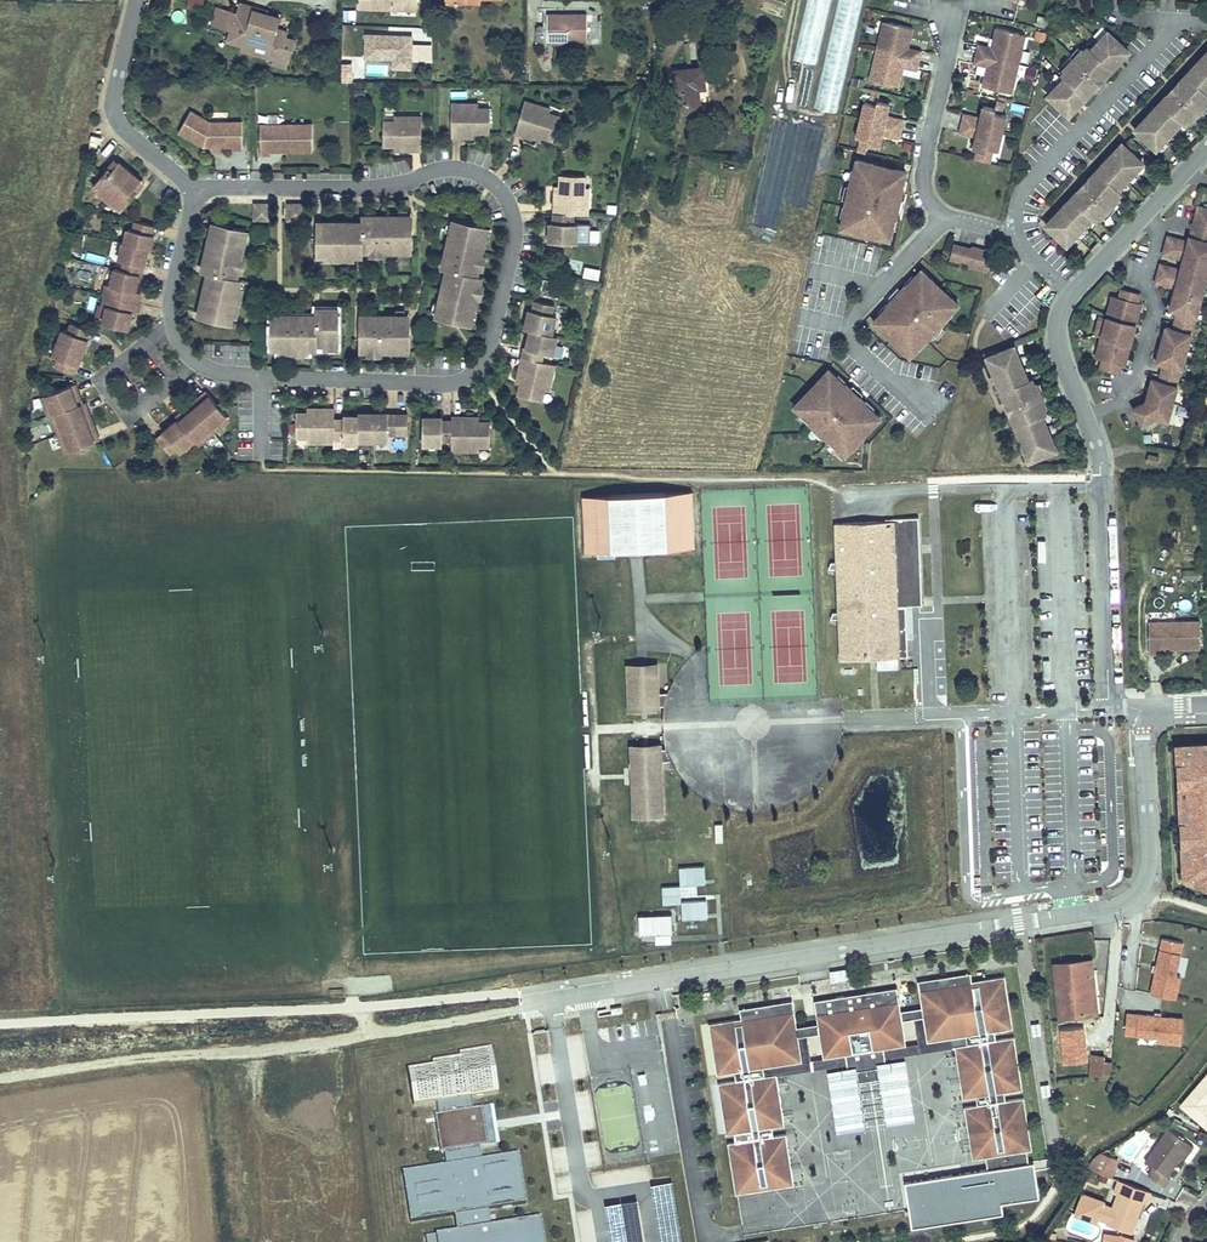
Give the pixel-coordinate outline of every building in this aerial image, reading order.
[(203,0),(187,0),(186,9),(203,10),(203,0)] [(831,0),(806,0),(792,59),(815,65),(831,0)] [(861,0),(836,0),(815,108),(838,113),(861,0)] [(238,12),(234,31),(247,35),(252,14),(268,18),(269,12),(240,5),(238,12)] [(231,10),(226,30),(234,31),(238,12),(231,10)] [(355,19),(355,11),(345,11),(345,19),(355,19)] [(547,13),(547,24),(536,24),(534,28),(534,43),(546,44),(546,38),(565,38),(586,38),(586,13),(547,13)] [(602,13),(586,13),(586,38),(587,38),(587,42),(602,42),(602,13)] [(247,35),(234,31),(231,41),(245,45),(247,42),(262,46),(263,43),(270,44),(268,55),(277,58),(277,62),(291,66),(296,42),(288,40),(289,34),(279,31),(281,21),(268,18),(252,14),(247,35)] [(888,23),(882,21),(879,35),(885,36),(888,23)] [(879,35),(876,50),(918,60),(920,51),(903,47),(904,44),(905,39),(908,40),(911,28),(888,23),(885,36),(879,35)] [(1018,33),(995,27),(992,39),(995,40),(994,45),(993,48),(977,44),(975,54),(1017,64),(1021,47),(1015,46),(1018,33)] [(1049,93),(1070,112),(1093,88),(1080,76),(1090,65),(1103,77),(1128,51),(1107,31),(1099,40),(1090,48),(1088,46),(1084,50),(1076,58),(1067,67),(1063,72),(1065,75),(1057,84),(1049,93)] [(1024,34),(1018,33),(1015,46),(1021,47),(1024,34)] [(412,58),(413,35),(367,34),(367,57),(394,58),(412,58)] [(247,42),(245,45),(244,49),(268,55),(270,44),(263,43),(262,46),(247,42)] [(918,60),(876,50),(872,67),(878,68),(874,82),(897,87),(900,75),(897,74),(898,70),(899,66),(915,70),(918,60)] [(1136,127),(1157,146),(1165,137),(1173,128),(1181,120),(1184,122),(1189,117),(1197,108),(1204,101),(1206,98),(1206,94),(1206,93),(1206,92),(1206,50),(1177,82),(1190,94),(1180,105),(1167,93),(1136,127)] [(1017,64),(975,54),(973,63),(989,67),(988,70),(987,75),(984,74),(981,86),(1004,92),(1007,78),(1013,80),(1017,64)] [(412,67),(412,58),(394,58),(394,67),(412,67)] [(1080,76),(1093,88),(1103,77),(1090,65),(1080,76)] [(878,68),(872,67),(869,80),(874,82),(878,68)] [(1026,67),(1025,80),(1035,81),(1036,68),(1026,67)] [(704,71),(677,74),(680,120),(702,117),(700,96),(707,95),(704,71)] [(1013,80),(1007,78),(1004,92),(1010,93),(1013,80)] [(1177,82),(1167,93),(1180,105),(1190,94),(1177,82)] [(878,91),(871,89),(868,102),(876,103),(877,100),(878,91)] [(1004,101),(996,99),(994,108),(993,112),(1001,114),(1004,101)] [(526,100),(517,132),(535,138),(537,134),(544,136),(554,139),(561,116),(551,112),(552,108),(526,100)] [(889,102),(877,100),(876,103),(868,102),(864,101),(860,118),(900,128),(902,118),(886,115),(887,110),(889,102)] [(453,103),(453,136),(472,136),(472,132),(479,132),(491,132),(491,107),(480,107),(480,103),(453,103)] [(993,112),(994,108),(982,105),(980,113),(979,118),(963,114),(961,123),(1001,132),(1005,115),(1001,114),(993,112)] [(244,149),(244,122),(212,122),(192,111),(180,132),(205,146),(207,143),(212,143),(212,146),(233,146),(233,149),(244,149)] [(396,121),(385,121),(384,145),(396,145),(403,145),(403,150),(422,150),(423,116),(396,116),(396,121)] [(900,128),(860,118),(856,136),(860,137),(867,139),(866,143),(879,145),(880,137),(881,133),(898,137),(900,128)] [(1001,132),(961,123),(959,132),(975,136),(974,140),(972,148),(984,151),(985,147),(992,149),(996,150),(1000,134),(1001,132)] [(314,151),(314,124),(262,124),(262,155),(272,154),(272,151),(314,151)] [(103,139),(92,136),(90,142),(102,145),(103,139)] [(867,139),(860,137),(857,150),(864,151),(866,143),(867,139)] [(1078,189),(1046,222),(1067,242),(1076,233),(1084,224),(1092,215),(1095,218),(1100,213),(1108,204),(1115,197),(1120,192),(1117,189),(1125,180),(1134,171),(1142,162),(1121,143),(1088,178),(1101,190),(1090,201),(1078,189)] [(984,151),(982,160),(989,162),(992,149),(985,147),(984,151)] [(904,170),(855,159),(853,170),(855,173),(853,181),(850,180),(849,180),(843,206),(844,207),(847,207),(845,215),(842,217),(840,228),(889,239),(891,228),(889,225),(891,217),(894,218),(895,218),(901,192),(900,191),(897,191),(899,183),(902,181),(904,170)] [(119,201),(117,204),(123,209),(132,199),(128,196),(133,190),(141,181),(133,175),(134,174),(127,168),(126,169),(119,163),(111,171),(106,177),(103,175),(94,185),(100,190),(103,187),(119,201)] [(108,169),(103,175),(106,177),(111,171),(108,169)] [(557,195),(556,214),(575,215),(589,216),(591,189),(586,189),(587,178),(563,176),(562,188),(562,195),(557,195)] [(1088,178),(1078,189),(1090,201),(1101,190),(1088,178)] [(100,190),(99,191),(116,205),(117,204),(119,201),(103,187),(100,190)] [(133,190),(128,196),(132,199),(137,193),(133,190)] [(271,204),(255,204),(255,219),(271,219),(271,204)] [(304,205),(292,204),(291,220),(304,220),(304,205)] [(1198,204),(1190,235),(1189,234),(1188,240),(1168,234),(1163,252),(1183,258),(1180,267),(1160,262),(1155,280),(1175,286),(1174,291),(1170,308),(1177,310),(1173,327),(1165,325),(1161,340),(1156,360),(1163,362),(1159,379),(1151,377),(1144,403),(1140,402),(1132,406),(1142,423),(1154,415),(1167,419),(1200,298),(1206,273),(1206,206),(1198,204)] [(575,215),(556,214),(555,223),(552,223),(551,243),(578,244),(578,243),(579,234),(579,225),(575,225),(575,215)] [(322,238),(317,238),(317,257),(326,257),(326,254),(354,254),(354,257),(363,257),(363,252),(371,252),(371,250),(384,250),(384,252),(400,253),(400,249),(410,249),(413,249),(413,237),(409,237),(409,215),(407,215),(398,215),(367,215),(367,233),(363,233),(363,239),(359,239),(359,222),(322,222),(322,238)] [(472,225),(451,220),(450,224),(471,229),(472,225)] [(103,325),(128,330),(132,313),(137,314),(140,304),(138,303),(141,293),(139,293),(143,276),(145,276),(147,267),(148,268),(152,250),(154,250),(158,236),(156,235),(158,226),(136,222),(134,231),(128,230),(125,244),(123,243),(119,261),(125,262),(123,271),(115,269),(111,287),(107,286),(104,296),(106,296),(104,307),(107,307),(103,325)] [(234,227),(213,223),(212,227),(233,232),(234,227)] [(481,240),(484,230),(484,228),(472,225),(471,229),(450,224),(450,225),(448,234),(441,265),(459,269),(458,273),(463,274),(462,278),(446,274),(437,310),(453,314),(452,318),(470,323),(472,314),(470,314),(476,286),(479,286),(481,278),(476,277),(478,269),(476,269),(479,256),(481,257),(485,241),(481,240)] [(233,232),(212,227),(212,228),(210,237),(203,268),(221,272),(220,276),(225,277),(224,280),(208,277),(200,313),(216,317),(215,321),(233,325),(235,317),(232,316),(239,288),(241,289),(243,280),(239,279),(241,272),(238,271),(241,259),(243,259),(247,243),(244,242),(246,233),(247,230),(234,227),(233,232)] [(590,229),(590,241),(600,241),(599,229),(590,229)] [(73,236),(72,252),(80,253),(82,237),(73,236)] [(967,261),(970,248),(956,245),(952,257),(967,261)] [(966,264),(984,268),(988,250),(970,246),(970,248),(967,261),(966,264)] [(481,257),(479,256),(476,269),(478,269),(482,270),(485,258),(481,257)] [(243,259),(241,259),(238,271),(241,272),(245,272),(247,260),(243,259)] [(459,269),(441,265),(440,269),(446,271),(446,274),(462,278),(463,274),(458,273),(459,269)] [(583,277),(599,280),(601,269),(585,266),(583,277)] [(221,272),(203,268),(202,272),(209,274),(208,277),(224,280),(225,277),(220,276),(221,272)] [(880,312),(872,320),(909,354),(916,346),(916,342),(922,337),(924,339),(925,340),(943,320),(942,319),(940,317),(945,311),(949,311),(957,303),(920,268),(912,277),(913,281),(907,286),(905,284),(904,283),(886,303),(887,304),(889,306),(884,312),(880,312)] [(479,286),(476,286),(470,314),(472,314),(476,315),(482,287),(479,286)] [(241,289),(239,288),(232,316),(235,317),(239,317),(245,290),(241,289)] [(1139,293),(1122,288),(1119,297),(1112,295),(1106,315),(1104,324),(1098,322),(1095,333),(1101,335),(1095,355),(1103,357),(1101,366),(1118,371),(1121,362),(1125,363),(1133,331),(1135,324),(1141,302),(1137,301),(1139,293)] [(555,306),(537,302),(535,311),(531,310),(527,329),(532,330),(553,335),(555,328),(558,317),(553,316),(555,306)] [(313,314),(276,314),(276,331),(271,331),(271,349),(281,349),(281,346),(309,346),(309,349),(318,349),(318,344),(326,344),(326,342),(340,342),(340,307),(321,307),(321,326),(317,326),(317,331),(313,331),(313,314)] [(397,313),(365,313),(365,334),(361,334),(360,352),(369,353),(369,350),(382,350),(382,353),(398,353),(398,350),(408,351),(411,350),(411,335),(407,335),(407,313),(406,313),(397,313)] [(1106,315),(1100,314),(1098,322),(1104,324),(1106,315)] [(56,367),(74,374),(77,366),(79,366),(88,340),(87,339),(90,331),(71,324),(68,332),(63,330),(53,357),(59,359),(56,367)] [(526,348),(524,358),(543,363),(545,353),(555,355),(557,345),(559,337),(553,335),(532,330),(528,348),(526,348)] [(1011,350),(985,362),(1006,406),(1021,398),(1028,412),(1012,419),(1032,461),(1058,448),(1052,437),(1047,426),(1042,415),(1045,414),(1042,408),(1037,397),(1033,387),(1030,381),(1027,383),(1021,372),(1016,361),(1011,350)] [(53,357),(50,365),(56,367),(59,359),(53,357)] [(543,363),(524,358),(520,377),(524,378),(522,385),(520,396),(544,402),(546,391),(550,392),(556,366),(543,363)] [(828,368),(793,405),(802,413),(806,412),(811,418),(809,420),(808,421),(828,439),(829,438),(831,436),(837,441),(837,445),(845,453),(879,416),(871,408),(867,408),(862,403),(864,401),(865,400),(844,381),(844,383),(842,385),(836,380),(836,376),(828,368)] [(44,403),(49,416),(56,413),(59,419),(54,421),(64,447),(69,445),(71,452),(99,441),(96,431),(91,433),(84,414),(88,412),(85,403),(78,405),(74,396),(79,394),(75,385),(47,395),(49,402),(44,403)] [(178,448),(181,453),(195,441),(196,442),(201,438),(204,442),(225,424),(222,420),(227,416),(207,392),(200,399),(203,403),(187,416),(184,412),(176,418),(178,421),(164,432),(165,433),(158,439),(171,454),(178,448)] [(1021,398),(1006,406),(1012,419),(1028,412),(1021,398)] [(307,414),(295,414),(295,439),(306,439),(306,444),(333,444),(333,438),(333,420),(333,410),(314,410),(314,414),(307,414)] [(343,420),(333,420),(333,438),(343,438),(343,442),(345,442),(355,442),(357,442),(357,439),(361,439),(371,439),(375,439),(385,440),(387,440),(387,433),(406,433),(407,416),(387,416),(387,414),(357,414),(357,417),(343,417),(343,420)] [(227,416),(222,420),(225,424),(230,419),(227,416)] [(450,443),(450,423),(440,423),(440,420),(421,420),(421,447),(429,447),(439,447),(440,447),(440,443),(450,443)] [(469,420),(450,420),(450,423),(450,443),(450,453),(476,453),(476,448),(488,448),(488,424),(476,424),(469,424),(469,420)] [(195,441),(181,453),(185,458),(204,442),(201,438),(196,442),(195,441)] [(1157,465),(1159,457),(1150,454),(1147,462),(1157,465)] [(585,552),(695,547),(692,492),(583,497),(585,552)] [(843,659),(871,658),(871,653),(879,653),(879,657),(909,656),(908,613),(908,608),(924,607),(922,516),(891,517),(891,520),(882,521),(839,522),(841,559),(832,559),(832,567),(840,567),(842,610),(833,610),(834,618),(842,618),(843,659)] [(1148,657),(1158,657),(1158,653),(1169,653),(1169,650),(1173,649),(1173,652),(1199,651),(1198,624),(1147,627),(1148,657)] [(630,661),(630,670),(658,669),(657,660),(630,661)] [(630,670),(631,702),(642,702),(642,700),(644,700),(644,702),(658,702),(665,702),(669,690),(658,689),(658,669),(630,670)] [(643,745),(632,746),(633,814),(660,813),(659,758),(671,758),(666,745),(659,745),(644,745),(644,747),(643,748),(643,745)] [(1177,751),(1178,768),(1182,768),(1183,791),(1179,792),(1181,826),(1185,826),(1187,849),(1183,849),(1185,879),(1195,882),(1196,878),(1206,881),(1206,749),(1177,751)] [(671,835),(671,816),(633,817),(633,835),(671,835)] [(716,841),(723,841),(722,823),(715,823),(716,841)] [(706,883),(705,864),(680,866),(681,884),(706,883)] [(682,900),(681,884),(663,885),(664,903),(682,902),(682,900)] [(708,917),(707,898),(682,900),(682,902),(683,918),(708,917)] [(673,931),(672,912),(639,913),(640,933),(673,931)] [(697,929),(697,921),(684,922),(685,930),(697,929)] [(1080,930),(1066,931),(1068,944),(1082,943),(1080,930)] [(1179,997),(1184,975),(1180,973),(1187,940),(1167,935),(1161,963),(1159,969),(1154,992),(1179,997)] [(1089,972),(1094,971),(1093,957),(1056,961),(1063,1015),(1096,1011),(1089,972)] [(767,1000),(739,1005),(740,1015),(709,1020),(718,1071),(735,1068),(736,1077),(719,1079),(727,1130),(735,1129),(736,1138),(729,1139),(737,1190),(793,1181),(785,1130),(773,1132),(771,1123),(783,1121),(775,1071),(775,1070),(759,1073),(758,1064),(772,1062),(772,1061),(801,1056),(797,1032),(806,1031),(819,1028),(823,1052),(845,1049),(847,1059),(850,1079),(888,1072),(885,1053),(884,1043),(906,1039),(902,1015),(915,1013),(924,1012),(928,1035),(958,1030),(958,1032),(971,1030),(973,1038),(956,1041),(965,1093),(981,1091),(983,1099),(966,1101),(975,1154),(991,1151),(992,1160),(1008,1158),(1008,1161),(1027,1158),(1030,1157),(1028,1145),(1032,1145),(1023,1092),(1007,1095),(1005,1087),(1022,1084),(1013,1032),(997,1034),(996,1026),(1012,1023),(1004,971),(972,976),(971,967),(942,972),(945,992),(925,996),(926,1002),(923,1003),(900,1006),(899,997),(894,998),(893,992),(898,991),(896,983),(820,995),(823,1009),(816,1010),(817,1020),(795,1023),(792,1024),(791,1017),(770,1021),(767,1000)] [(1100,1010),(1094,971),(1089,972),(1096,1011),(1100,1010)] [(942,972),(918,976),(923,1003),(926,1002),(925,996),(945,992),(942,972)] [(820,995),(813,996),(816,1010),(823,1009),(820,995)] [(791,996),(767,1000),(770,1021),(791,1017),(792,1024),(795,1023),(791,996)] [(906,1039),(884,1043),(885,1053),(956,1041),(973,1038),(971,1030),(958,1032),(958,1030),(928,1035),(924,1012),(915,1013),(919,1037),(906,1039)] [(1185,1042),(1187,1017),(1165,1015),(1158,1014),(1130,1012),(1128,1032),(1163,1035),(1162,1040),(1185,1042)] [(772,1062),(758,1064),(759,1073),(775,1070),(775,1071),(847,1059),(845,1049),(823,1052),(810,1055),(806,1031),(797,1032),(801,1056),(772,1061),(772,1062)] [(488,1047),(408,1065),(418,1109),(435,1106),(461,1100),(498,1092),(488,1047)] [(1096,1054),(1095,1072),(1115,1069),(1116,1055),(1108,1056),(1108,1052),(1103,1053),(1096,1054)] [(1185,1108),(1206,1129),(1206,1085),(1185,1108)] [(461,1100),(435,1106),(437,1117),(464,1112),(461,1100)] [(464,1112),(437,1117),(444,1150),(469,1144),(498,1138),(491,1106),(464,1112)] [(1167,1183),(1184,1163),(1194,1151),(1171,1132),(1143,1165),(1151,1172),(1145,1179),(1163,1193),(1170,1185),(1167,1183)] [(469,1144),(444,1150),(447,1163),(472,1159),(469,1144)] [(447,1163),(400,1173),(408,1217),(452,1209),(482,1204),(531,1195),(523,1149),(472,1159),(447,1163)] [(1194,1151),(1184,1163),(1188,1166),(1197,1154),(1194,1151)] [(1007,1208),(1006,1198),(1041,1192),(1036,1164),(1029,1166),(1027,1158),(1008,1161),(993,1163),(903,1178),(911,1224),(1007,1208)] [(1097,1160),(1087,1173),(1110,1182),(1117,1165),(1100,1158),(1097,1160)] [(1147,1196),(1114,1183),(1109,1195),(1113,1197),(1107,1212),(1098,1208),(1099,1206),(1078,1198),(1070,1219),(1091,1227),(1093,1222),(1102,1226),(1101,1229),(1126,1239),(1139,1206),(1143,1207),(1147,1196)] [(482,1204),(452,1209),(455,1228),(486,1223),(482,1204)] [(430,1233),(431,1241),(542,1241),(536,1213),(486,1223),(455,1228),(430,1233)]
